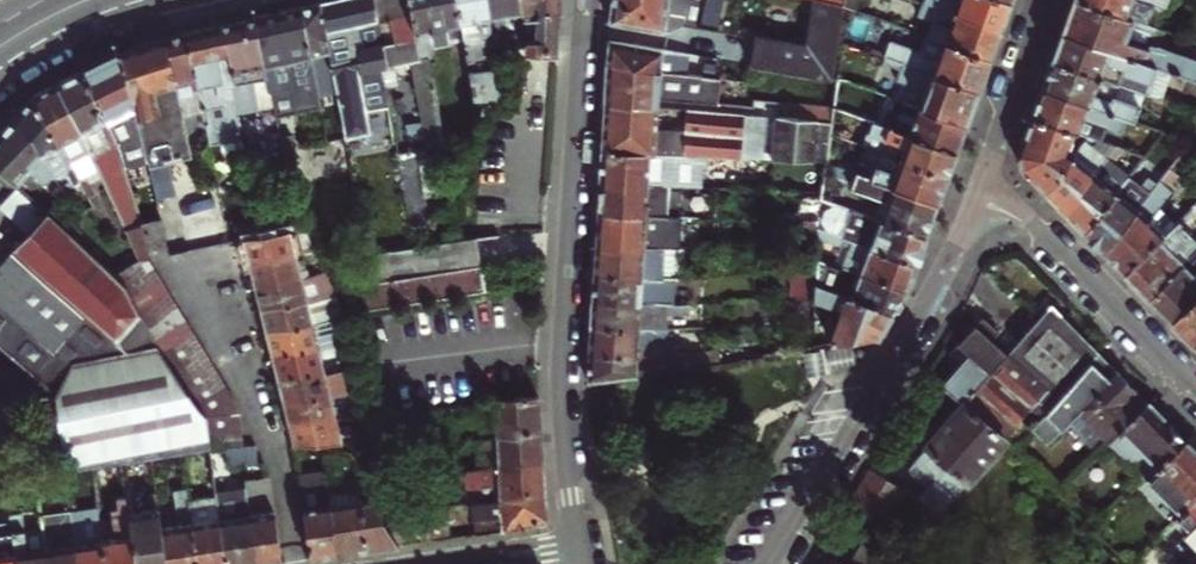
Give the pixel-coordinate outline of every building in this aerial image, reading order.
[(391,109),(386,90),(382,68),(386,67),(372,0),(335,0),(320,3),(341,104),(348,138),(370,134),(366,114),(391,109)] [(429,59),(421,60),(409,0),(372,0),(386,67),(382,68),(386,90),(398,88),(395,65),(412,62),(429,153),(446,151),(445,145),(429,59)] [(429,41),(462,35),(456,0),(409,0),(421,60),(429,59),(432,58),(429,41)] [(462,35),(473,98),(500,99),(500,71),(501,46),(493,0),(456,0),(462,35)] [(501,46),(523,51),(528,51),(525,27),(523,0),(493,0),(501,46)] [(533,26),(533,7),(536,0),(523,0),(525,27),(533,26)] [(533,26),(558,26),(560,0),(536,0),(533,7),(533,26)] [(609,21),(665,29),(683,26),(696,29),(701,0),(611,0),(609,21)] [(808,49),(751,40),(750,51),(749,65),(830,79),(842,6),(843,0),(814,0),(808,49)] [(842,6),(856,11),(858,0),(843,0),(842,6)] [(926,36),(989,58),(993,46),(998,32),(975,23),(976,18),(956,10),(954,12),(921,0),(916,15),(931,20),(926,36)] [(998,32),(1004,16),(1009,2),(1005,0),(921,0),(954,12),(956,10),(976,18),(975,23),(998,32)] [(1061,33),(1170,71),(1195,80),(1195,59),(1158,45),(1163,31),(1145,24),(1079,0),(1074,0),(1067,17),(1061,33)] [(1145,24),(1151,6),(1164,11),(1168,0),(1079,0),(1145,24)] [(322,108),(341,104),(320,3),(310,5),(301,7),(318,89),(322,108)] [(290,10),(278,12),(301,137),(303,148),(329,142),(325,123),(310,126),(302,92),(318,89),(301,7),(290,10)] [(301,137),(278,12),(268,15),(254,18),(269,97),(273,96),(288,183),(298,182),(290,140),(301,137)] [(253,100),(269,97),(254,18),(234,23),(217,27),(223,54),(226,54),(232,83),(227,84),(233,119),(256,115),(253,100)] [(533,26),(525,27),(528,51),(538,51),(538,54),(548,55),(548,52),(557,52),(558,39),(558,26),(533,26)] [(200,30),(184,34),(200,111),(203,110),(206,125),(203,126),(203,129),(216,188),(231,187),(221,134),(231,133),(233,138),(239,137),(238,131),(235,131),(233,119),(227,84),(232,83),(226,54),(223,54),(217,27),(200,30)] [(1051,61),(1145,94),(1160,100),(1170,71),(1061,33),(1057,45),(1051,61)] [(200,111),(184,34),(175,36),(166,38),(182,119),(185,132),(194,130),(203,129),(203,126),(206,125),(203,110),(200,111)] [(889,60),(976,91),(983,72),(989,58),(926,36),(924,35),(918,51),(888,39),(881,57),(889,60)] [(142,47),(121,55),(148,168),(154,196),(173,191),(166,159),(189,154),(185,132),(182,119),(166,38),(142,47)] [(606,64),(681,75),(684,53),(607,40),(606,53),(606,64)] [(99,65),(83,73),(119,166),(126,165),(129,173),(148,168),(121,55),(99,65)] [(899,102),(964,126),(970,109),(976,91),(889,60),(886,68),(903,74),(900,84),(905,86),(899,102)] [(1041,88),(1126,118),(1135,121),(1145,94),(1051,61),(1047,72),(1041,88)] [(604,95),(603,104),(655,108),(656,98),(717,102),(718,80),(681,75),(606,64),(604,86),(604,95)] [(71,78),(58,84),(96,167),(122,223),(139,220),(119,166),(83,73),(71,78)] [(47,90),(34,96),(67,163),(69,161),(72,165),(89,191),(94,187),(86,174),(96,167),(58,84),(47,90)] [(1031,117),(1087,137),(1099,141),(1103,129),(1120,135),(1126,118),(1041,88),(1037,99),(1031,117)] [(17,114),(38,155),(53,178),(72,165),(69,161),(67,163),(34,96),(27,104),(17,114)] [(881,128),(954,155),(959,140),(964,126),(899,102),(892,99),(881,128)] [(405,100),(395,101),(399,118),(407,116),(405,100)] [(701,156),(742,158),(745,114),(655,108),(603,104),(602,115),(601,136),(600,151),(701,156)] [(16,187),(31,170),(44,186),(53,178),(38,155),(17,114),(1,133),(0,134),(0,173),(16,187)] [(745,114),(742,158),(819,162),(822,162),(827,120),(745,114)] [(879,154),(945,178),(950,164),(954,155),(881,128),(850,116),(848,123),(859,127),(858,132),(868,135),(883,141),(879,154)] [(1022,169),(1044,192),(1075,153),(1067,149),(1071,138),(1082,142),(1087,137),(1031,117),(1024,137),(1017,154),(1022,169)] [(864,148),(879,154),(883,141),(868,135),(864,148)] [(1075,153),(1044,192),(1053,201),(1066,214),(1080,194),(1077,191),(1090,173),(1094,175),(1105,159),(1115,147),(1099,141),(1087,137),(1082,142),(1075,153)] [(869,179),(936,204),(941,188),(945,178),(879,154),(864,148),(857,145),(851,160),(873,169),(869,179)] [(700,167),(701,156),(600,151),(599,168),(598,184),(624,185),(625,180),(646,182),(646,186),(654,188),(655,183),(662,183),(663,185),(695,187),(696,167),(700,167)] [(1080,194),(1066,214),(1076,225),(1085,233),(1128,176),(1105,159),(1094,175),(1090,173),(1077,191),(1080,194)] [(871,220),(923,239),(929,222),(936,204),(869,179),(822,162),(819,162),(819,168),(852,179),(850,186),(880,195),(877,202),(871,220)] [(1128,176),(1085,233),(1094,242),(1104,252),(1161,178),(1165,172),(1159,168),(1155,173),(1152,171),(1144,180),(1132,171),(1128,176)] [(1161,178),(1104,252),(1114,263),(1124,273),(1175,223),(1159,207),(1174,187),(1161,178)] [(662,215),(663,185),(662,183),(655,183),(654,188),(646,186),(646,182),(625,180),(624,185),(598,184),(597,198),(597,213),(662,215)] [(880,195),(850,186),(848,191),(877,202),(880,195)] [(822,234),(912,267),(918,252),(923,239),(871,220),(833,206),(821,212),(817,224),(822,234)] [(1124,273),(1137,286),(1149,298),(1195,251),(1195,242),(1181,226),(1194,215),(1189,210),(1175,223),(1124,273)] [(0,266),(0,341),(59,392),(61,404),(68,469),(208,449),(207,435),(204,418),(194,403),(185,389),(177,376),(169,362),(162,349),(154,334),(146,320),(139,305),(132,292),(128,283),(109,268),(81,243),(66,231),(45,213),(11,254),(0,266)] [(678,216),(662,215),(597,213),(596,229),(594,245),(620,245),(621,240),(643,241),(643,246),(653,246),(653,242),(661,242),(661,245),(678,245),(678,216)] [(152,252),(167,250),(159,216),(139,220),(152,252)] [(139,220),(122,223),(137,257),(144,255),(152,252),(139,220)] [(66,231),(81,243),(85,239),(71,226),(66,231)] [(244,249),(246,260),(296,255),(311,254),(313,276),(322,276),(320,260),(320,255),(304,230),(242,236),(244,249)] [(859,275),(904,291),(908,279),(912,267),(822,234),(817,232),(817,242),(837,249),(847,253),(841,268),(844,270),(859,275)] [(363,255),(367,279),(483,262),(482,252),(480,239),(363,255)] [(678,245),(661,245),(661,242),(653,242),(653,246),(643,246),(643,241),(621,240),(620,245),(594,245),(594,261),(593,275),(677,275),(685,274),(689,246),(678,245)] [(832,265),(841,268),(847,253),(837,249),(832,265)] [(1149,298),(1162,311),(1172,322),(1195,298),(1195,251),(1149,298)] [(207,435),(208,449),(214,449),(226,448),(244,447),(241,416),(233,400),(144,255),(137,257),(123,262),(109,268),(128,283),(132,292),(139,305),(146,320),(154,334),(162,349),(169,362),(177,376),(185,389),(194,403),(204,418),(207,435)] [(296,255),(246,260),(249,272),(251,281),(298,277),(296,255)] [(816,287),(893,311),(898,301),(904,291),(859,275),(844,270),(841,268),(832,265),(817,259),(816,287)] [(483,262),(367,279),(372,307),(455,294),(487,289),(485,276),(483,262)] [(793,274),(793,301),(811,301),(812,274),(793,274)] [(322,276),(313,276),(298,277),(251,281),(255,295),(258,307),(340,300),(336,285),(330,275),(322,276)] [(677,275),(593,275),(592,290),(592,300),(678,302),(677,275)] [(832,311),(831,345),(878,337),(884,326),(893,311),(816,287),(815,305),(832,311)] [(1172,322),(1184,335),(1194,345),(1195,343),(1195,298),(1172,322)] [(261,319),(263,329),(315,325),(339,323),(340,331),(349,330),(345,311),(340,300),(258,307),(261,319)] [(678,302),(592,300),(591,312),(590,326),(664,331),(665,313),(687,313),(688,302),(678,302)] [(957,361),(937,381),(962,403),(1003,440),(1013,448),(1026,432),(1030,428),(1021,420),(1030,409),(1039,417),(1097,352),(1052,306),(1030,328),(1005,352),(990,337),(998,330),(982,315),(946,350),(957,361)] [(267,343),(269,351),(333,346),(342,345),(341,338),(351,338),(349,330),(340,331),(339,323),(315,325),(263,329),(267,343)] [(664,331),(590,326),(589,341),(589,353),(652,356),(654,352),(675,354),(675,331),(664,331)] [(335,371),(274,375),(278,389),(280,400),(324,396),(333,395),(356,393),(355,368),(352,348),(352,340),(351,338),(341,338),(342,345),(344,370),(335,371)] [(271,363),(274,375),(335,371),(333,346),(269,351),(271,363)] [(682,355),(684,370),(720,364),(718,351),(682,355)] [(588,366),(587,381),(618,379),(647,376),(684,370),(682,355),(675,354),(654,352),(652,356),(589,353),(588,366)] [(1097,352),(1039,417),(1030,428),(1026,432),(1042,446),(1077,412),(1107,442),(1147,403),(1120,375),(1097,352)] [(0,398),(0,411),(61,404),(59,392),(0,398)] [(324,396),(280,400),(283,411),(285,421),(334,417),(350,416),(349,412),(356,412),(356,393),(333,395),(324,396)] [(480,416),(483,436),(507,434),(540,431),(539,415),(538,402),(495,404),(476,407),(451,411),(452,419),(480,416)] [(916,495),(937,514),(1003,440),(962,403),(934,435),(904,470),(923,487),(916,495)] [(1147,403),(1107,442),(1145,480),(1184,441),(1164,420),(1147,403)] [(334,417),(285,421),(288,433),(291,445),(304,444),(319,443),(333,441),(357,440),(357,426),(356,412),(349,412),(350,416),(334,417)] [(484,447),(488,469),(512,465),(542,461),(541,445),(540,431),(507,434),(483,436),(472,438),(473,449),(484,447)] [(333,441),(334,453),(345,452),(366,450),(364,443),(361,443),(360,440),(357,440),(333,441)] [(1145,480),(1179,513),(1195,497),(1195,453),(1184,441),(1145,480)] [(295,475),(308,559),(323,556),(337,554),(325,484),(319,443),(304,444),(305,453),(311,452),(314,473),(295,475)] [(255,447),(244,447),(226,448),(228,465),(256,465),(255,456),(255,447)] [(345,452),(334,453),(335,462),(346,461),(345,452)] [(477,503),(488,501),(504,499),(545,489),(544,476),(542,461),(512,465),(488,469),(463,473),(466,505),(477,503)] [(356,480),(367,550),(379,548),(396,546),(384,517),(381,501),(380,501),(376,485),(370,462),(354,465),(356,480)] [(867,469),(848,502),(877,527),(902,497),(867,469)] [(325,484),(337,554),(352,552),(367,550),(356,480),(325,484)] [(255,563),(271,563),(281,562),(266,482),(254,482),(243,483),(243,487),(255,563)] [(394,482),(376,485),(380,501),(381,501),(384,517),(399,514),(394,482)] [(243,487),(218,490),(219,496),(225,563),(255,563),(243,487)] [(167,563),(197,563),(191,499),(189,488),(175,489),(179,521),(163,524),(167,563)] [(477,503),(480,534),(499,532),(547,521),(546,505),(545,489),(504,499),(488,501),(477,503)] [(163,524),(159,490),(150,491),(151,505),(130,508),(135,563),(167,563),(163,524)] [(105,563),(135,563),(130,508),(128,493),(119,494),(120,506),(113,506),(115,532),(103,534),(105,563)] [(197,563),(225,563),(219,496),(191,499),(197,563)] [(1179,513),(1173,520),(1195,543),(1195,497),(1179,513)] [(78,563),(105,563),(103,534),(100,504),(72,507),(74,523),(74,528),(78,563)] [(47,563),(78,563),(74,528),(74,523),(72,507),(41,510),(41,513),(42,522),(47,563)] [(18,563),(47,563),(42,522),(30,523),(28,508),(12,509),(13,521),(18,563)] [(445,508),(436,509),(441,540),(449,538),(445,508)] [(384,517),(396,546),(441,540),(436,509),(399,514),(384,517)] [(13,521),(0,522),(0,563),(18,563),(13,521)] [(847,563),(895,563),(863,537),(847,563)]
